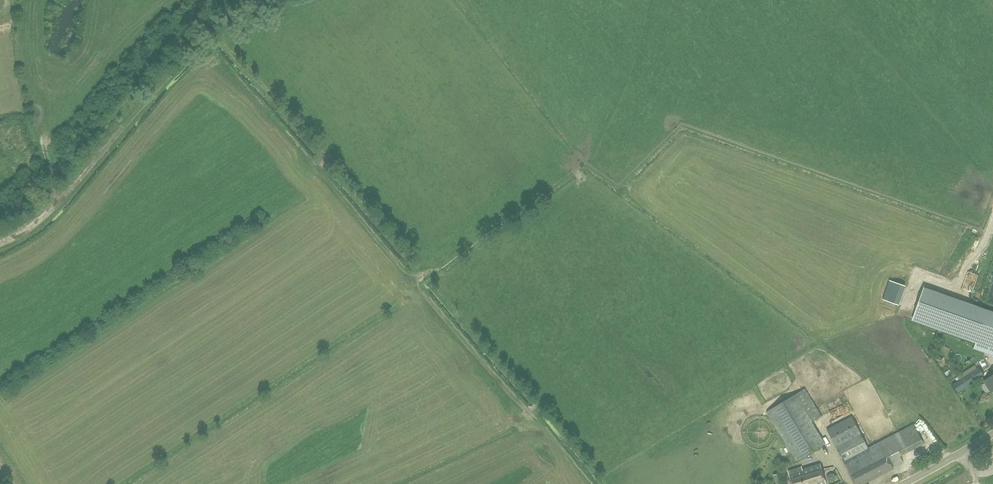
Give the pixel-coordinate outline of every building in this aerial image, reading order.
[(924,288),(913,321),(989,347),(987,353),(992,355),(992,312),(924,288)] [(958,375),(950,380),(953,385),(958,393),(984,376),(979,368),(977,369),(961,380),(958,375)] [(803,458),(826,444),(812,422),(822,417),(805,389),(766,412),(779,434),(797,462),(803,458)] [(922,442),(913,425),(868,448),(852,417),(827,429),(836,447),(843,461),(854,483),(860,483),(904,462),(900,453),(922,442)] [(928,431),(925,434),(931,442),(934,439),(928,431)] [(820,464),(807,468),(811,482),(804,483),(827,483),(820,464)] [(807,468),(802,469),(802,467),(788,471),(792,483),(804,483),(811,482),(807,468)] [(783,483),(780,473),(774,475),(776,483),(779,483),(783,483)]
